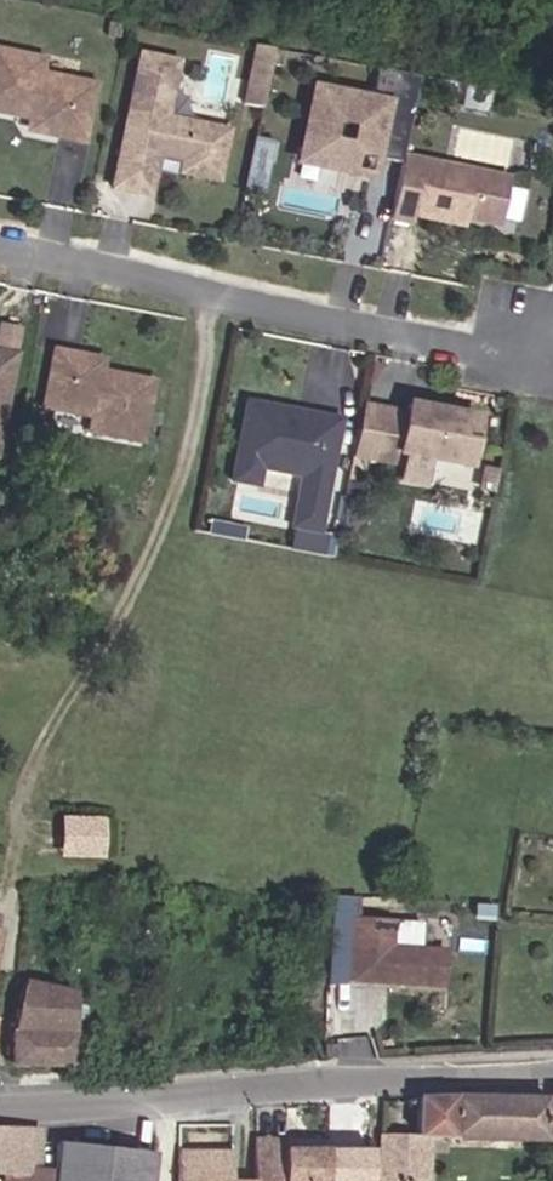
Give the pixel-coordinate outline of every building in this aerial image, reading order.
[(265,81),(272,45),(254,42),(247,77),(265,81)] [(98,80),(43,69),(46,55),(0,45),(0,106),(32,112),(31,120),(36,127),(86,137),(98,80)] [(178,58),(139,51),(112,186),(133,190),(139,160),(157,163),(159,153),(183,158),(180,170),(219,178),(229,127),(167,114),(178,58)] [(404,149),(419,73),(377,65),(370,98),(316,87),(311,111),(335,115),(356,120),(352,141),(347,165),(354,166),(357,150),(373,153),(402,159),(404,149)] [(260,105),(265,81),(247,77),(242,101),(260,105)] [(347,165),(352,141),(330,137),(335,115),(311,111),(302,156),(347,165)] [(352,141),(356,120),(335,115),(330,137),(352,141)] [(269,158),(273,137),(254,133),(250,154),(269,158)] [(501,169),(404,149),(402,159),(396,189),(391,213),(412,217),(414,209),(444,215),(446,207),(499,218),(509,170),(501,169)] [(370,170),(373,153),(357,150),(354,166),(370,170)] [(263,189),(269,158),(250,154),(244,185),(263,189)] [(151,193),(157,163),(139,160),(133,190),(151,193)] [(20,326),(0,322),(0,430),(20,326)] [(142,440),(154,380),(102,369),(103,364),(97,356),(53,347),(42,405),(91,415),(88,430),(142,440)] [(318,529),(340,416),(246,397),(231,476),(257,481),(264,449),(304,457),(291,523),(318,529)] [(471,462),(480,415),(412,401),(410,412),(383,406),(374,454),(402,459),(404,449),(407,450),(401,479),(430,485),(436,455),(471,462)] [(374,454),(383,406),(365,403),(356,450),(374,454)] [(106,817),(61,817),(60,839),(60,856),(106,857),(106,817)] [(355,920),(351,971),(386,973),(385,983),(441,987),(444,950),(389,946),(391,922),(355,920)] [(350,981),(385,983),(386,973),(351,971),(350,981)] [(23,984),(10,1032),(7,1064),(40,1063),(66,1062),(71,988),(23,984)] [(421,1098),(415,1099),(414,1139),(422,1138),(548,1136),(548,1100),(421,1098)] [(54,1179),(32,1177),(34,1131),(0,1129),(0,1179),(6,1179),(5,1180),(53,1180),(54,1179)] [(414,1139),(380,1140),(379,1180),(421,1180),(422,1138),(414,1139)] [(326,1153),(326,1139),(252,1142),(252,1152),(252,1180),(326,1180),(326,1153)] [(153,1153),(118,1149),(56,1142),(54,1179),(53,1180),(151,1180),(153,1153)] [(237,1152),(181,1152),(181,1153),(180,1180),(237,1180),(237,1152)] [(369,1154),(326,1153),(326,1180),(367,1180),(369,1154)]
